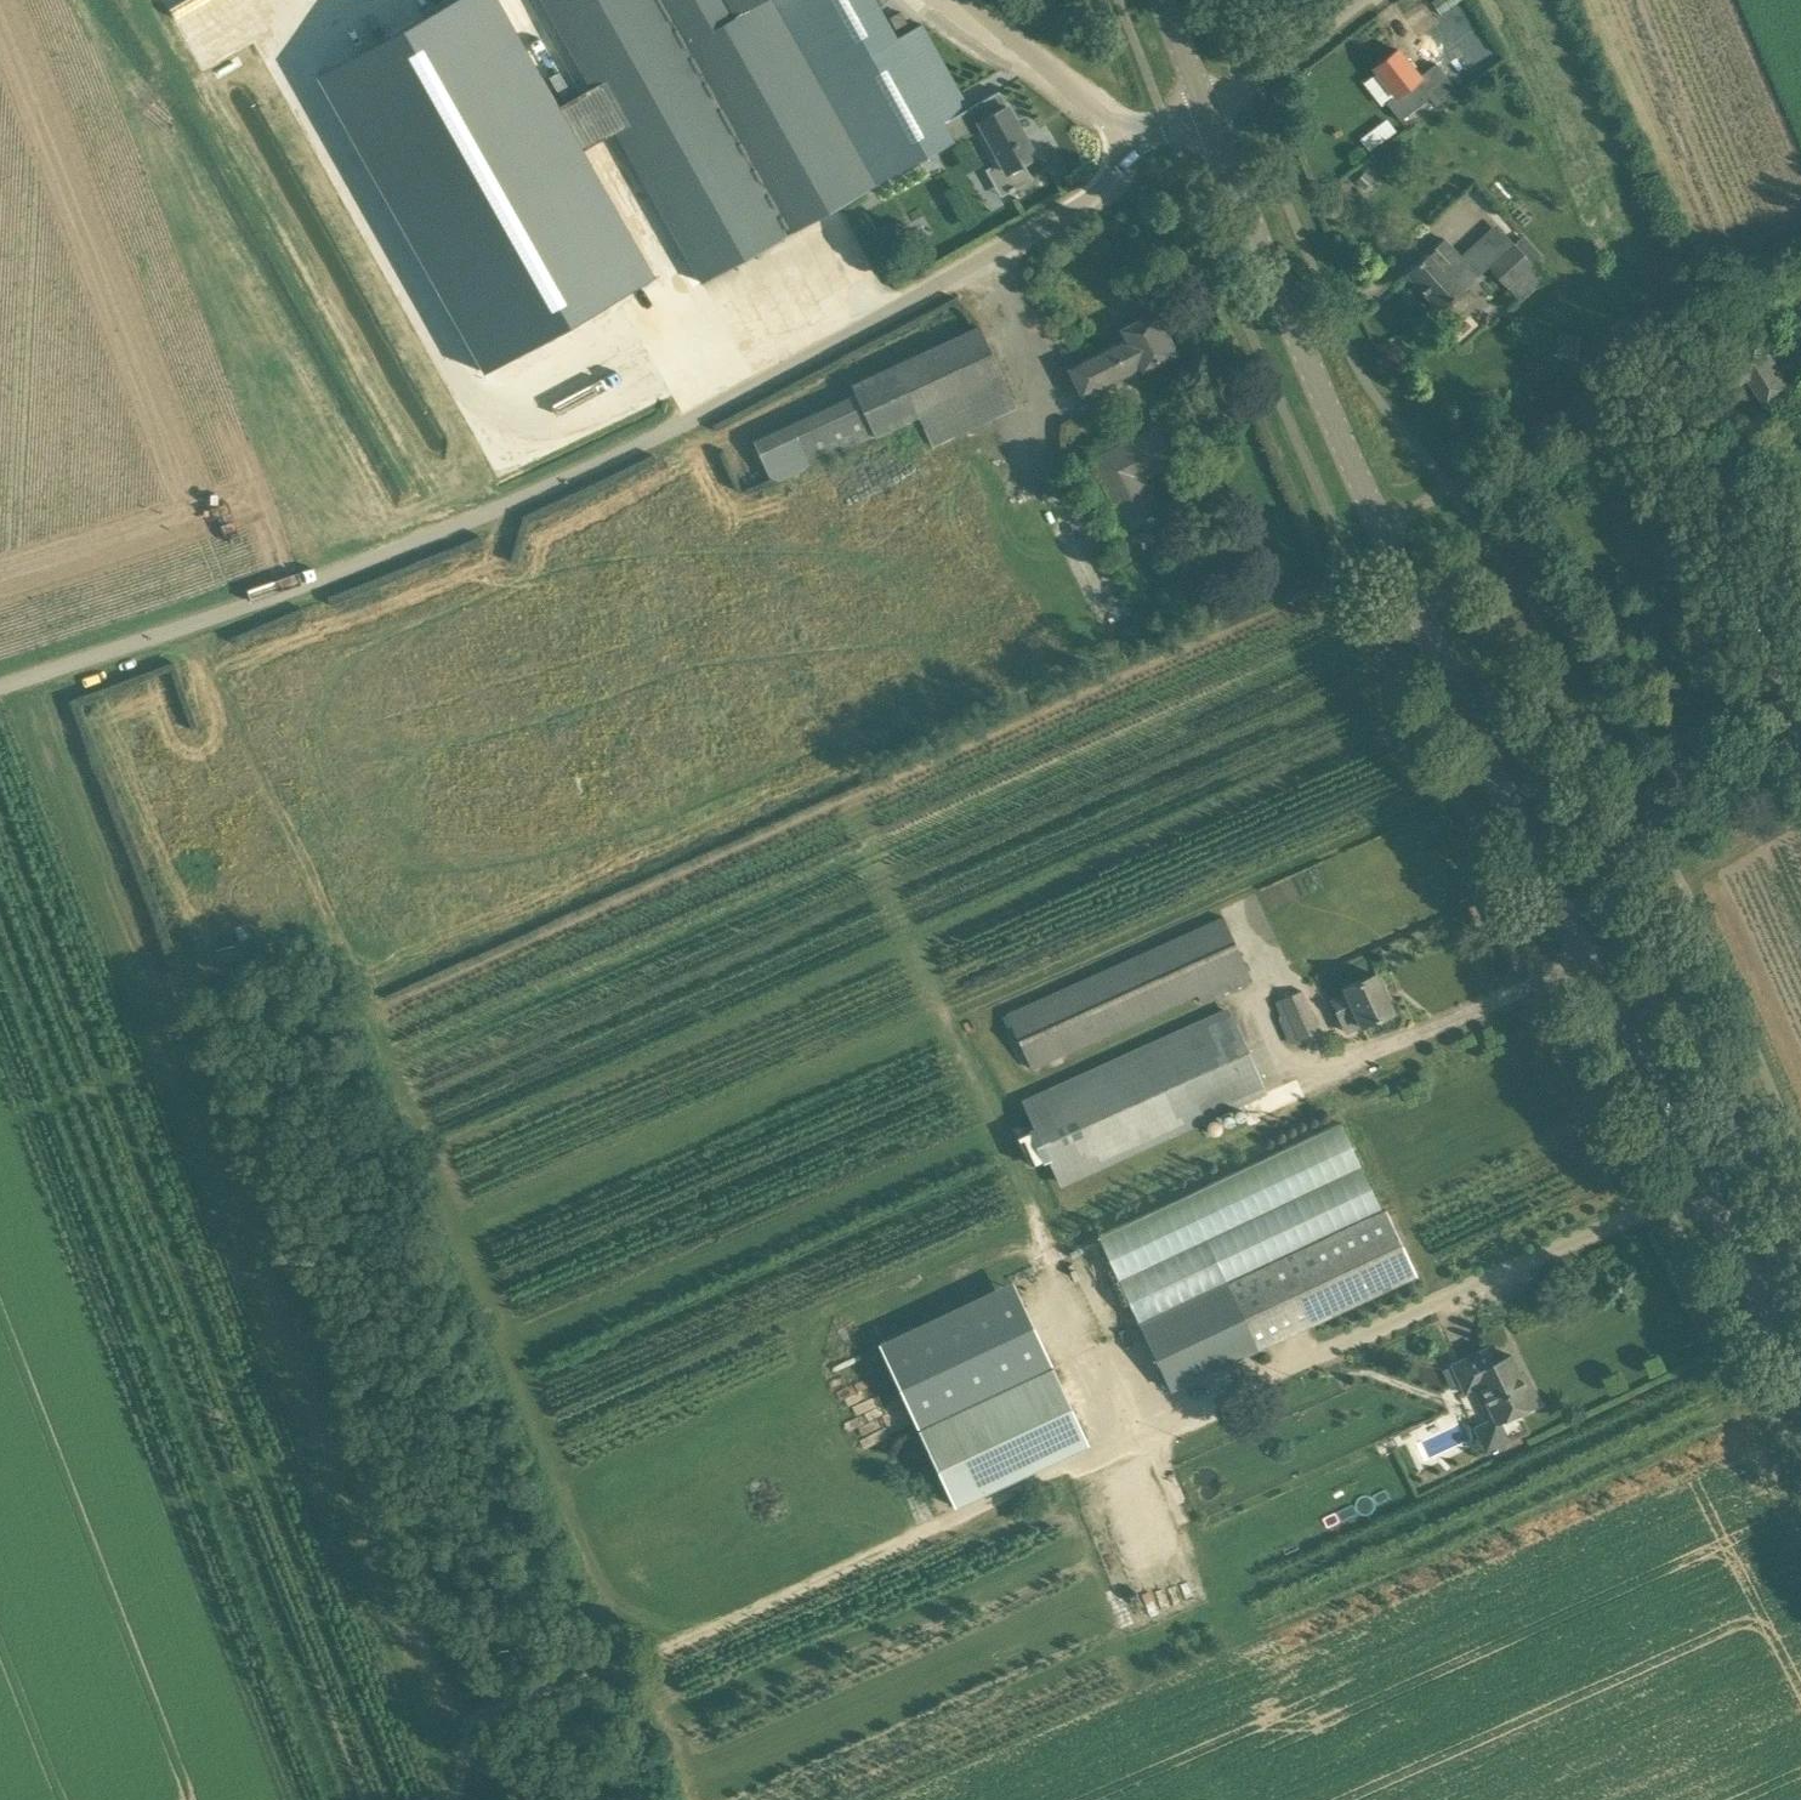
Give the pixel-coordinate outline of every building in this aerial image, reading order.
[(333,64),(495,356),(663,262),(517,0),(449,0),(333,64)] [(696,271),(702,281),(864,191),(864,190),(950,142),(938,120),(967,104),(923,24),(897,37),(880,7),(887,0),(545,0),(696,271)] [(900,11),(890,17),(896,28),(907,22),(900,11)] [(1395,94),(1386,101),(1399,118),(1428,95),(1436,105),(1457,89),(1436,63),(1419,76),(1398,49),(1374,68),(1395,94)] [(1035,155),(999,90),(969,107),(942,122),(952,140),(954,145),(975,134),(1004,188),(1028,175),(1022,163),(1035,155)] [(1386,118),(1359,138),(1369,151),(1396,130),(1386,118)] [(1365,190),(1374,180),(1364,172),(1356,182),(1365,190)] [(1424,256),(1406,272),(1440,310),(1443,308),(1446,310),(1449,313),(1454,314),(1460,313),(1464,310),(1468,305),(1469,300),(1469,295),(1466,291),(1464,289),(1477,276),(1489,265),(1509,289),(1536,265),(1496,222),(1459,257),(1443,239),(1424,256)] [(1107,264),(1120,251),(1107,238),(1094,252),(1107,264)] [(696,271),(687,276),(693,286),(702,281),(696,271)] [(1067,366),(1078,387),(1083,397),(1138,368),(1140,371),(1155,363),(1176,352),(1155,311),(1118,329),(1123,338),(1067,366)] [(855,393),(753,441),(772,482),(918,415),(932,445),(1017,405),(979,325),(851,384),(855,393)] [(1578,359),(1580,334),(1559,332),(1557,357),(1578,359)] [(1761,335),(1713,367),(1731,393),(1748,381),(1766,408),(1793,390),(1775,363),(1778,361),(1761,335)] [(1141,477),(1174,460),(1157,428),(1092,461),(1126,528),(1158,511),(1141,477)] [(1009,1016),(1032,1069),(1202,992),(1206,1001),(1252,980),(1248,971),(1228,919),(1009,1016)] [(1348,994),(1332,1001),(1346,1032),(1393,1011),(1376,973),(1345,987),(1348,994)] [(1278,997),(1284,1012),(1281,1013),(1294,1042),(1303,1037),(1302,1035),(1323,1025),(1305,985),(1278,997)] [(1228,1005),(1022,1099),(1061,1185),(1267,1091),(1228,1005)] [(1098,1238),(1135,1319),(1379,1205),(1343,1123),(1098,1238)] [(1385,1208),(1139,1323),(1169,1389),(1415,1273),(1385,1208)] [(1012,1278),(879,1341),(919,1427),(1052,1365),(1012,1278)] [(1454,1365),(1440,1371),(1448,1390),(1462,1382),(1468,1394),(1482,1388),(1498,1421),(1539,1402),(1529,1381),(1525,1383),(1511,1354),(1494,1362),(1487,1347),(1453,1363),(1454,1365)] [(1052,1365),(919,1427),(955,1505),(1088,1443),(1052,1365)]
